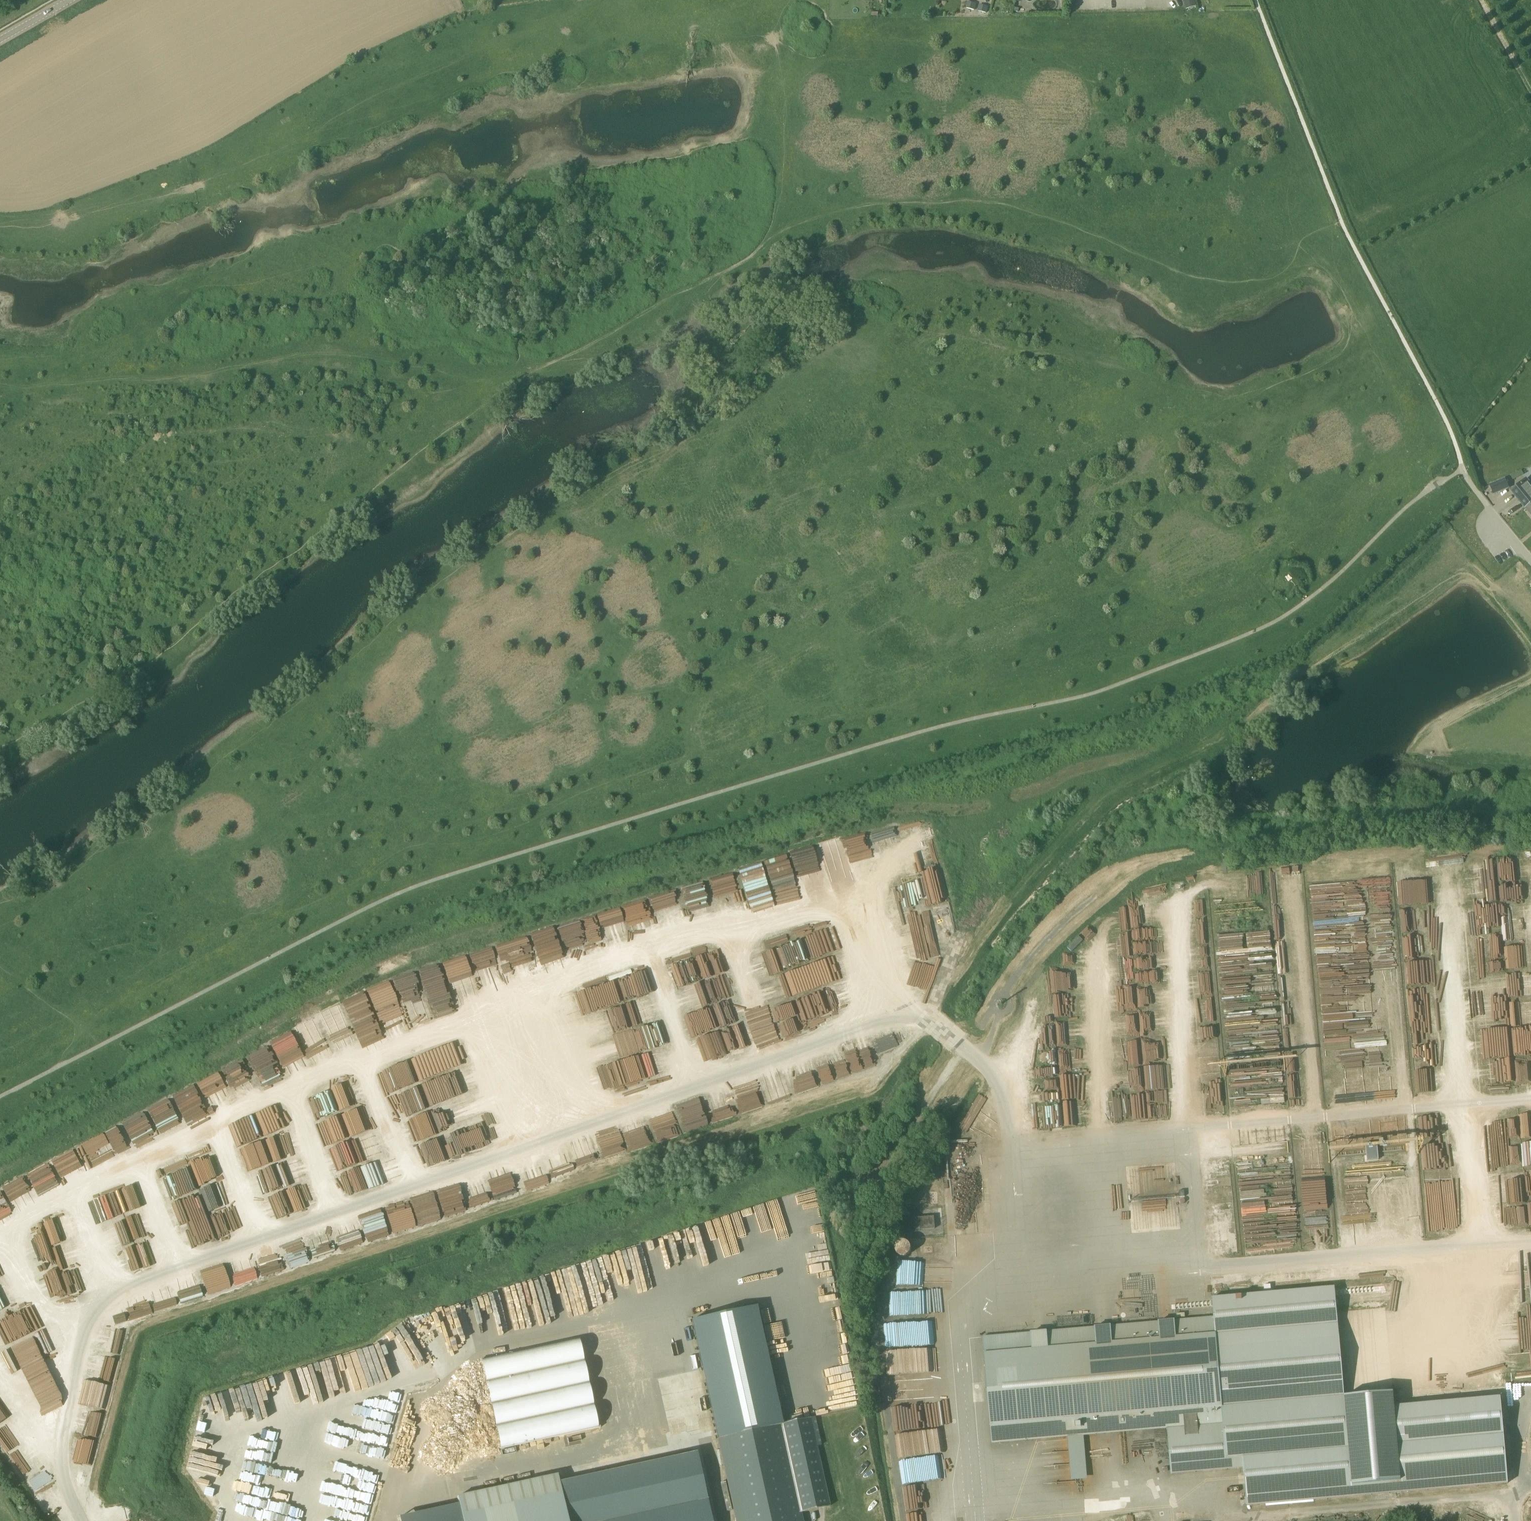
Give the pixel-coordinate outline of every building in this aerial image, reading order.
[(1196,6),(1194,0),(1184,0),(1186,8),(1196,6)] [(967,9),(975,11),(976,5),(968,3),(967,9)] [(978,12),(986,14),(988,7),(980,6),(978,12)] [(1494,494),(1509,488),(1505,479),(1490,485),(1494,494)] [(1526,479),(1511,491),(1525,508),(1530,503),(1530,485),(1526,479)] [(916,1230),(935,1228),(934,1216),(914,1218),(916,1230)] [(905,1239),(894,1242),(897,1255),(909,1253),(905,1239)] [(1344,1396),(1335,1286),(1213,1297),(1214,1316),(983,1336),(985,1353),(991,1426),(992,1443),(1167,1428),(1171,1474),(1244,1468),(1247,1506),(1338,1498),(1353,1497),(1508,1483),(1500,1396),(1394,1405),(1393,1392),(1344,1396)] [(778,1401),(769,1360),(757,1306),(692,1320),(717,1437),(718,1437),(736,1520),(803,1520),(801,1512),(830,1505),(818,1446),(821,1445),(815,1416),(808,1418),(805,1404),(784,1409),(787,1423),(783,1424),(778,1401)] [(582,1342),(485,1363),(504,1448),(600,1427),(582,1342)] [(704,1492),(697,1464),(693,1447),(543,1480),(546,1497),(530,1500),(527,1484),(477,1494),(481,1511),(483,1520),(710,1520),(704,1492)]
